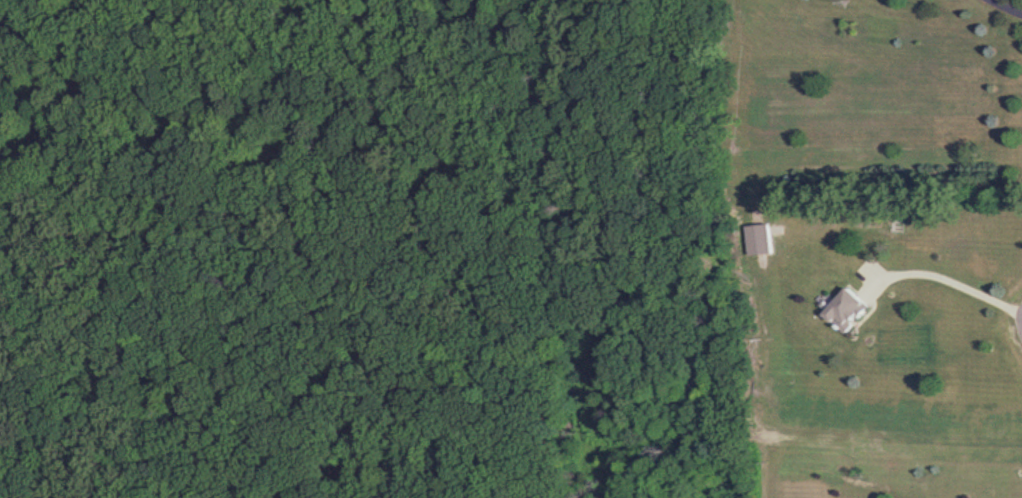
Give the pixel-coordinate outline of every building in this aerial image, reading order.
[(755,257),(777,255),(776,225),(753,227),(755,257)] [(831,314),(851,333),(876,307),(856,288),(831,314)]
